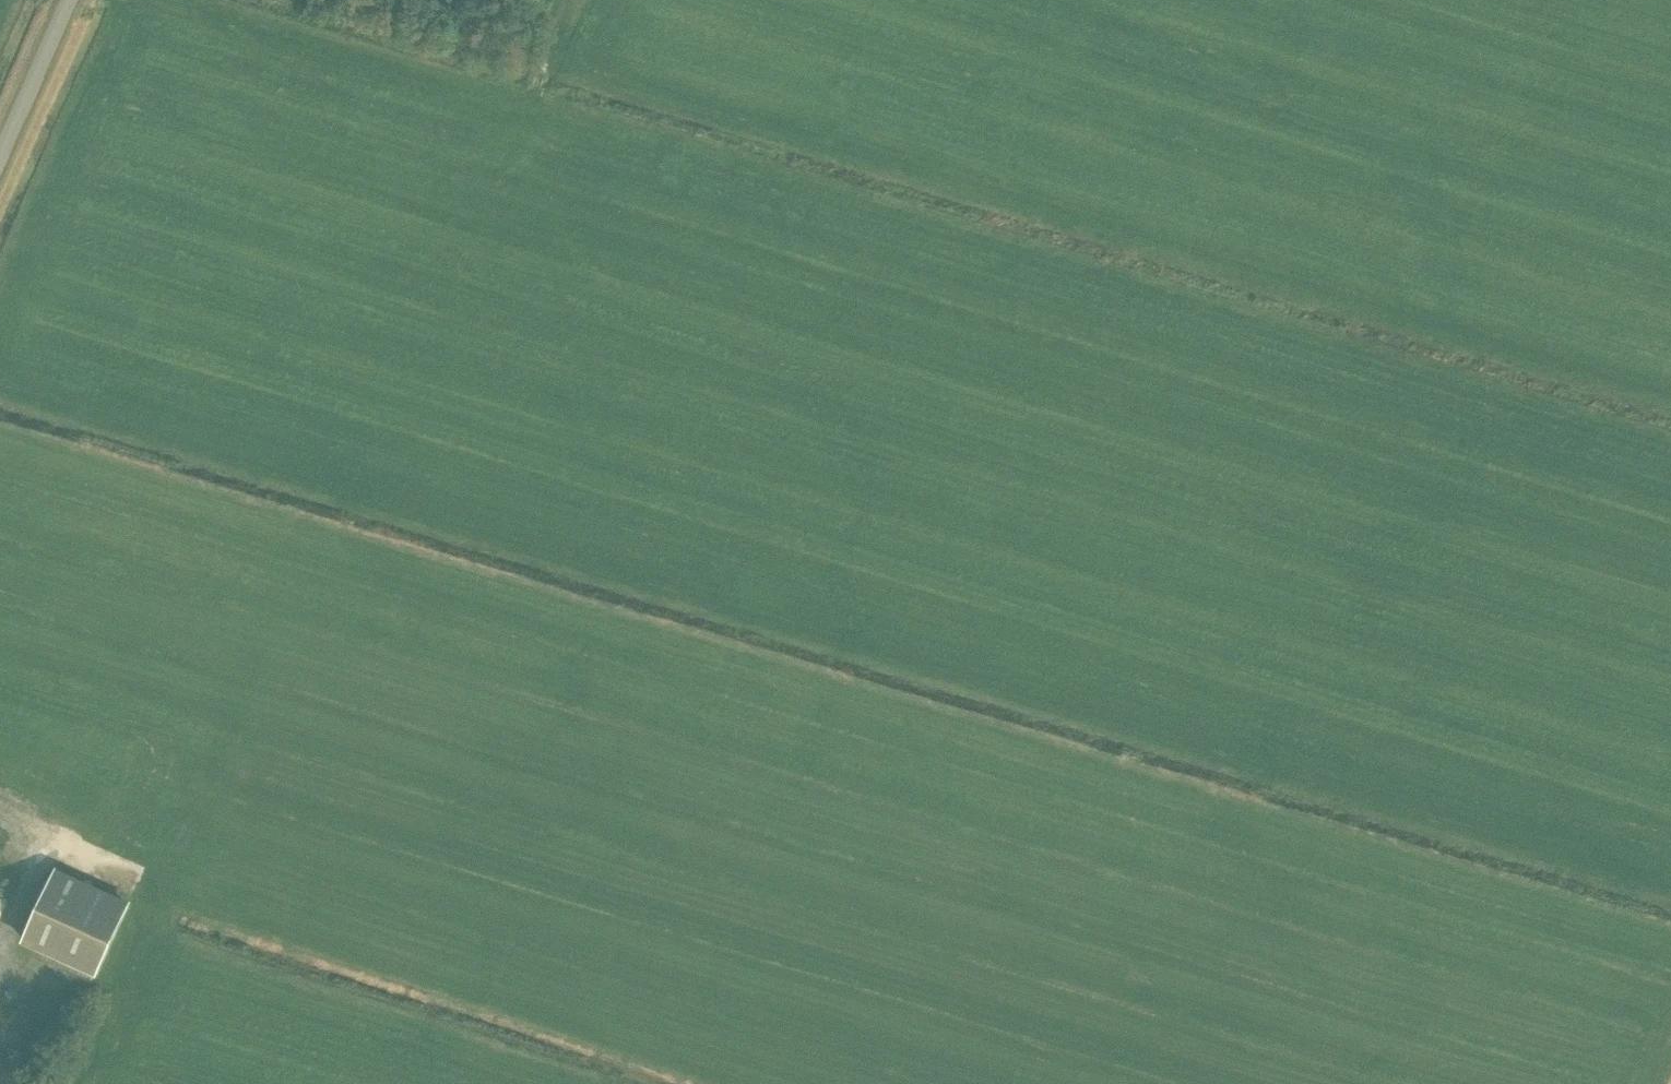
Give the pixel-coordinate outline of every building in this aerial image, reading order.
[(129,906),(54,872),(23,939),(98,973),(129,906)]
